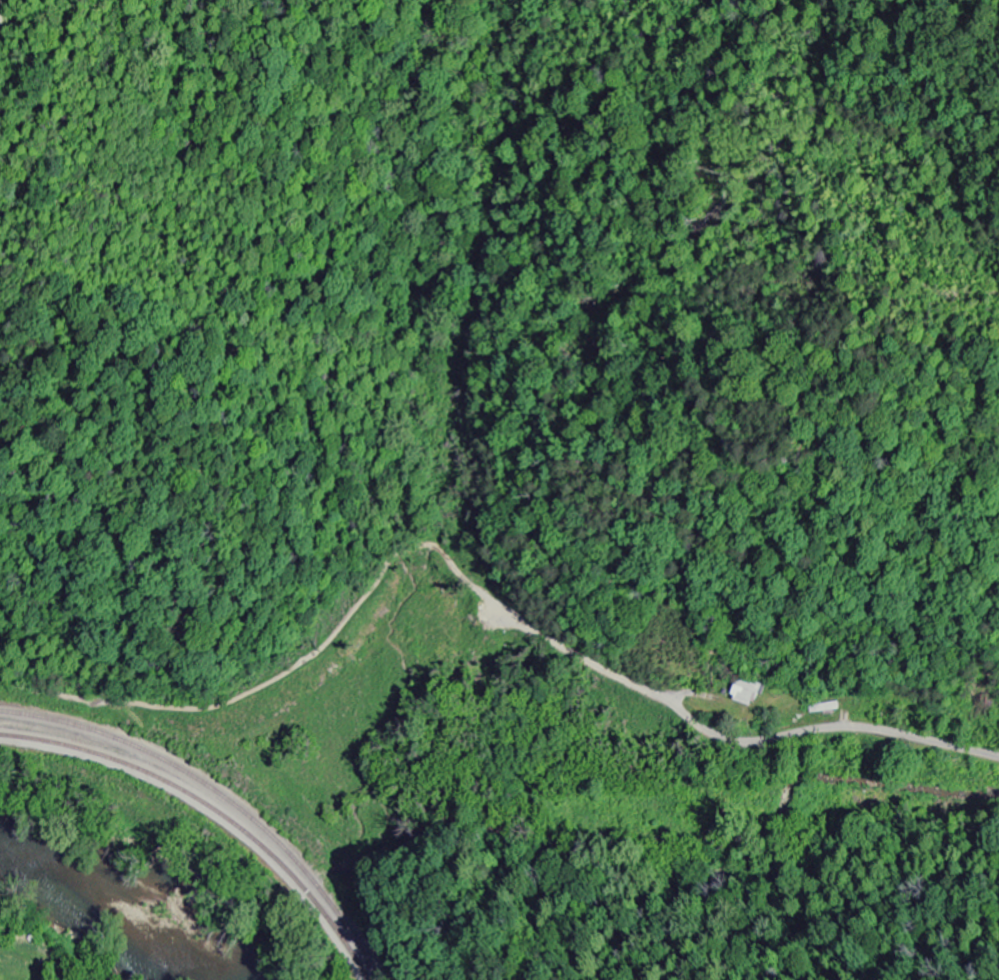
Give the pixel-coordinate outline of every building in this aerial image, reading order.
[(756,707),(762,685),(738,680),(733,702),(756,707)]
